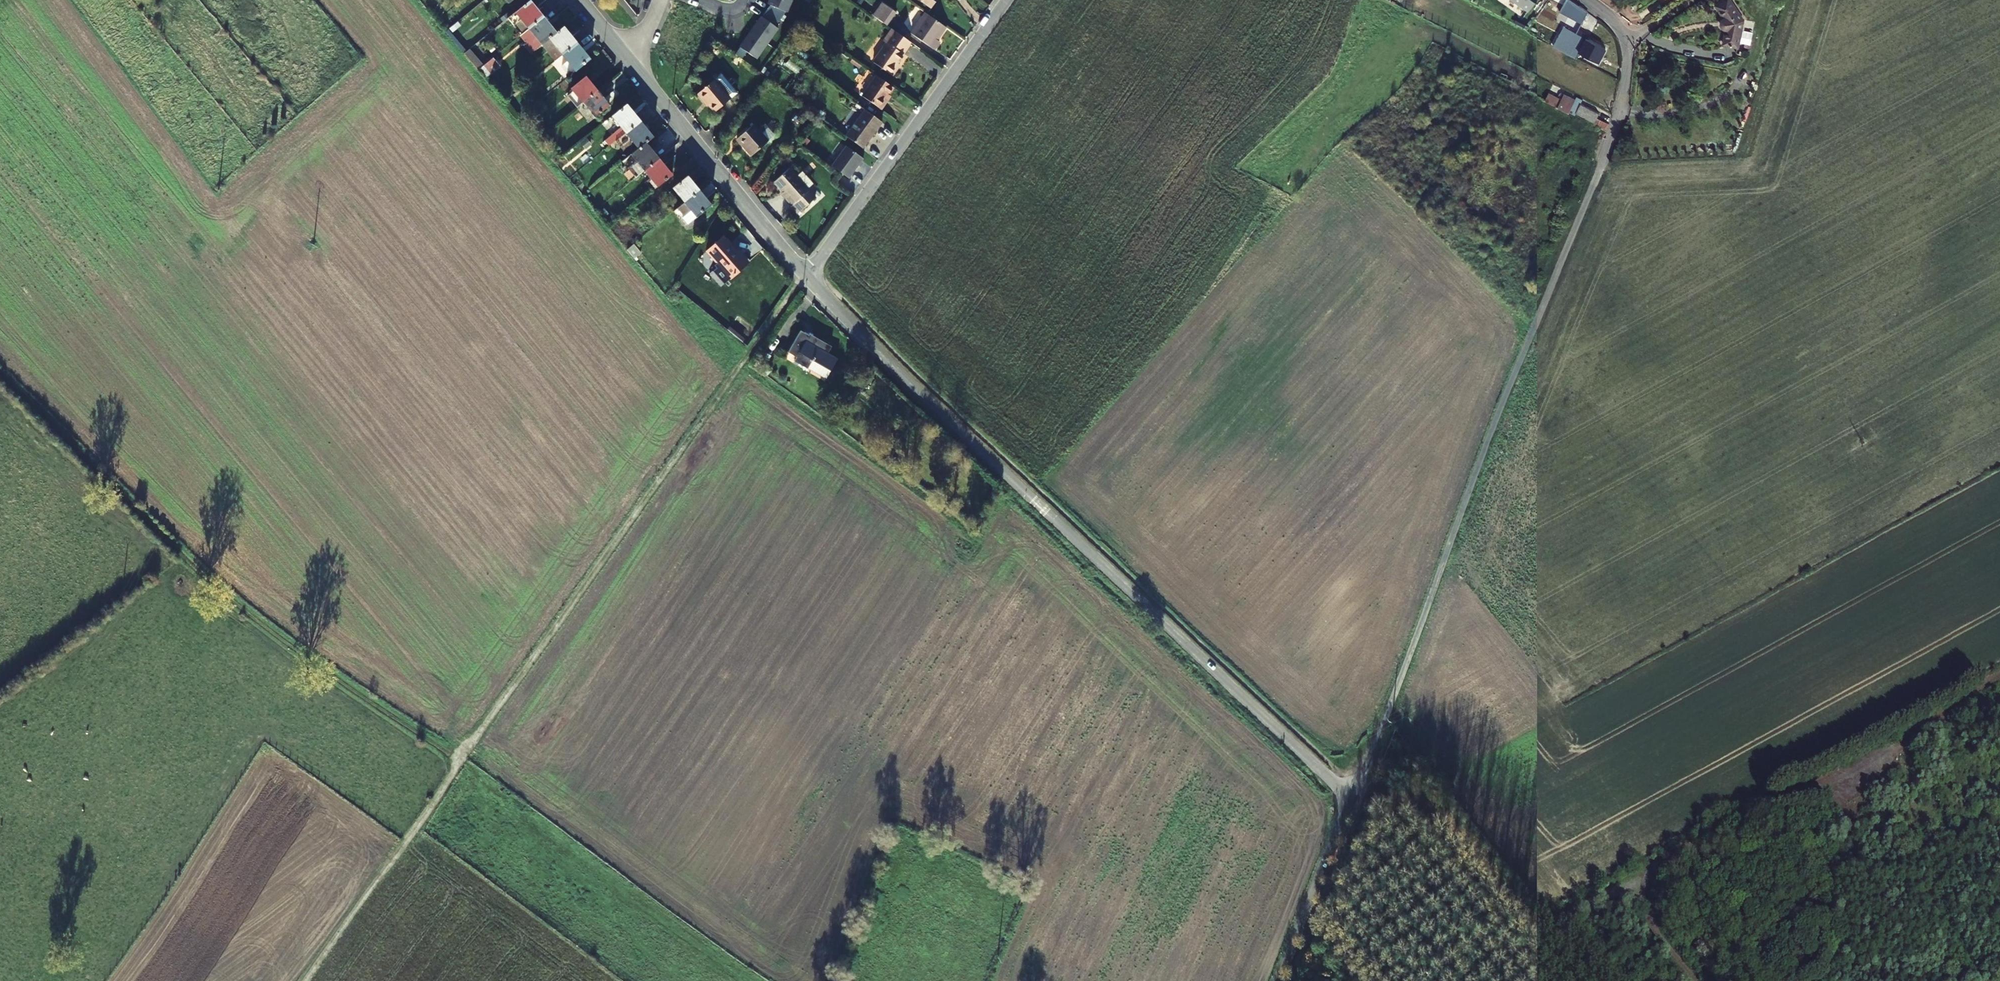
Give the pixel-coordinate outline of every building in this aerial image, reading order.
[(769,4),(771,5),(767,11),(762,17),(762,16),(740,47),(741,47),(736,54),(743,58),(747,52),(757,59),(779,28),(776,26),(786,11),(788,12),(793,0),(770,0),(769,4)] [(1527,14),(1537,0),(1507,0),(1527,14)] [(1731,0),(1723,0),(1716,4),(1725,18),(1722,23),(1723,26),(1727,30),(1724,43),(1738,46),(1743,20),(1731,0)] [(515,13),(528,29),(543,16),(530,1),(515,13)] [(1573,5),(1566,1),(1561,11),(1569,15),(1573,5)] [(895,13),(883,3),(873,16),(886,25),(895,13)] [(1587,13),(1581,8),(1578,14),(1572,11),(1561,32),(1567,35),(1563,43),(1598,61),(1605,48),(1576,34),(1587,13)] [(946,27),(926,13),(911,33),(934,50),(939,42),(937,40),(946,27)] [(543,16),(528,29),(542,45),(549,39),(557,33),(543,16)] [(557,33),(549,39),(562,55),(577,43),(564,27),(557,33)] [(910,42),(892,29),(884,40),(886,43),(871,63),(892,77),(898,68),(895,66),(903,56),(901,54),(910,42)] [(577,43),(562,55),(575,71),(576,72),(590,59),(577,43)] [(477,67),(484,77),(500,66),(494,56),(477,67)] [(580,105),(597,91),(585,76),(571,88),(573,91),(566,96),(576,108),(577,108),(579,106),(580,105)] [(893,88),(877,77),(862,96),(880,110),(887,100),(885,99),(893,88)] [(727,98),(712,79),(695,93),(703,103),(705,101),(712,110),(727,98)] [(597,91),(580,105),(579,106),(585,114),(588,110),(594,118),(609,106),(597,91)] [(1594,123),(1596,118),(1598,113),(1580,104),(1582,101),(1575,98),(1571,107),(1560,103),(1561,100),(1548,94),(1544,101),(1575,117),(1576,114),(1594,123)] [(625,133),(640,121),(627,104),(612,116),(621,128),(605,141),(609,146),(616,141),(625,133)] [(579,106),(577,108),(587,120),(592,120),(594,118),(588,110),(585,114),(579,106)] [(882,123),(865,110),(845,137),(862,149),(877,128),(878,129),(882,123)] [(1609,124),(1596,118),(1594,123),(1592,126),(1605,132),(1609,124)] [(640,121),(625,133),(638,149),(646,143),(653,137),(640,121)] [(768,141),(753,125),(737,140),(751,156),(768,141)] [(637,177),(644,171),(659,159),(646,143),(638,149),(634,152),(639,159),(629,167),(637,177)] [(831,167),(848,180),(863,160),(846,147),(831,167)] [(672,175),(659,159),(644,171),(657,187),(672,175)] [(815,198),(789,168),(774,182),(793,204),(796,202),(802,210),(815,198)] [(673,188),(684,203),(699,191),(687,176),(673,188)] [(699,191),(684,203),(676,210),(688,224),(711,205),(699,191)] [(802,210),(796,202),(793,204),(791,206),(797,214),(802,210)] [(747,264),(724,237),(707,251),(730,279),(747,264)] [(640,252),(634,244),(627,250),(633,258),(640,252)] [(830,347),(799,332),(789,353),(797,358),(794,363),(807,369),(811,362),(831,372),(836,361),(827,356),(830,347)] [(959,644),(958,627),(945,628),(946,645),(959,644)]
